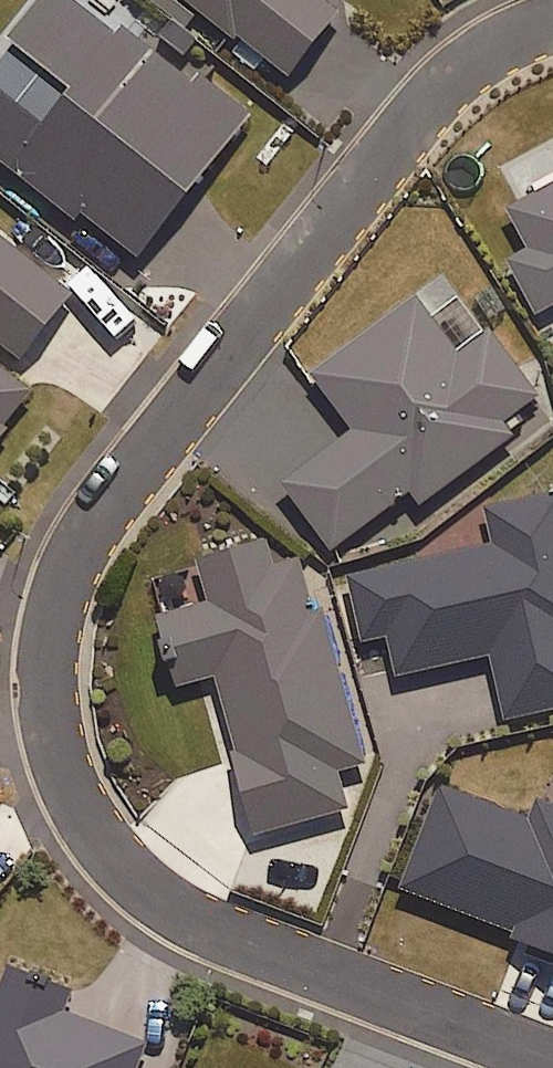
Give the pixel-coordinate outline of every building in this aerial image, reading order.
[(250,124),(86,0),(52,0),(18,45),(82,93),(53,132),(0,91),(0,159),(142,267),(250,124)] [(295,81),(345,16),(325,0),(189,0),(295,81)] [(508,215),(528,252),(509,263),(539,317),(552,309),(552,189),(508,215)] [(84,302),(0,235),(0,343),(31,368),(84,302)] [(491,335),(458,360),(415,302),(299,389),(339,442),(285,482),(335,550),(411,494),(421,508),(513,439),(503,426),(539,400),(491,335)] [(38,397),(0,367),(0,445),(38,397)] [(487,513),(495,548),(350,581),(363,639),(389,633),(399,678),(493,657),(507,720),(552,710),(552,498),(487,513)] [(314,618),(293,540),(201,565),(212,607),(160,621),(179,691),(215,681),(257,838),(351,813),(341,774),(366,768),(325,615),(314,618)] [(527,822),(439,788),(399,892),(510,935),(506,945),(552,963),(552,815),(533,807),(527,822)] [(150,1049),(63,1016),(72,993),(6,968),(0,982),(0,1067),(143,1067),(150,1049)]
